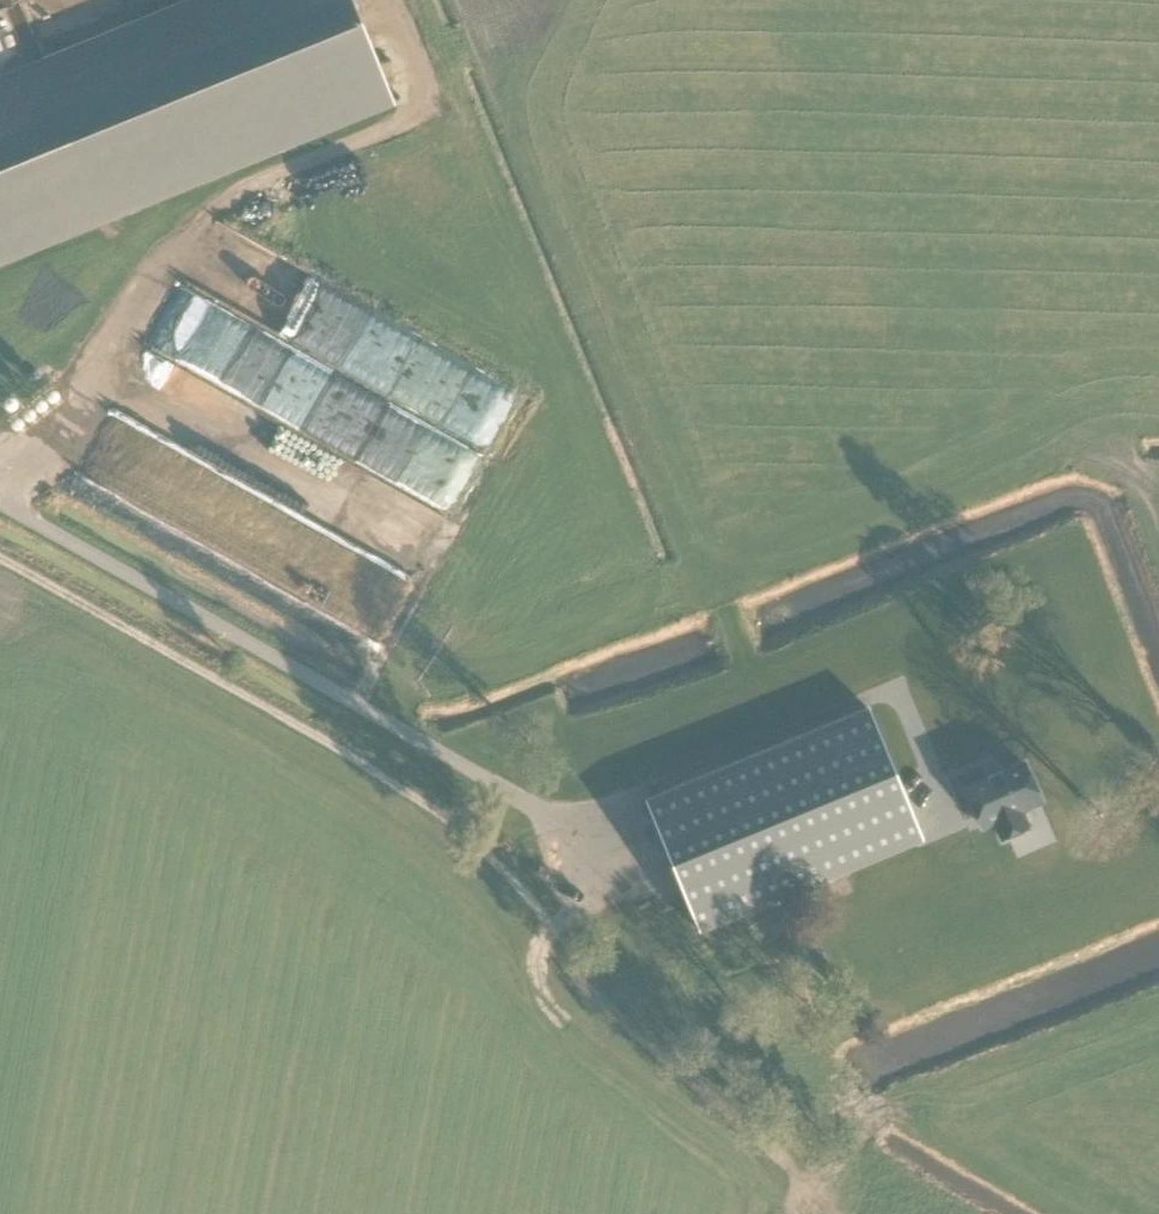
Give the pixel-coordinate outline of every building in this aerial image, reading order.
[(394,100),(353,0),(201,0),(0,82),(0,261),(394,100)] [(871,708),(647,800),(701,932),(925,840),(871,708)] [(1042,801),(1026,764),(1023,765),(1004,773),(1002,770),(1001,770),(1003,774),(991,779),(990,776),(990,775),(988,776),(989,776),(990,779),(968,789),(984,826),(996,821),(998,825),(1004,840),(1028,829),(1020,810),(1042,801)]
